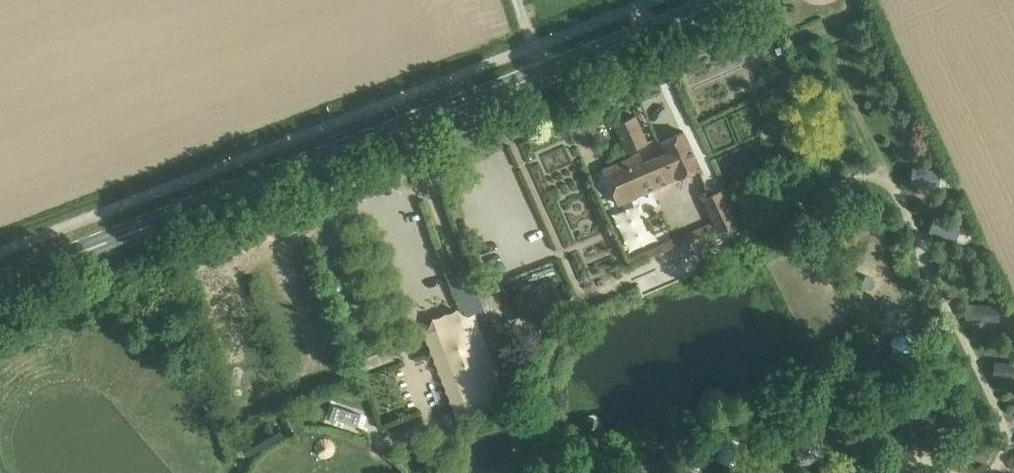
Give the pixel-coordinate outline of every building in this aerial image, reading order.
[(627,151),(648,142),(636,115),(615,124),(627,151)] [(639,152),(602,168),(617,203),(677,176),(678,178),(701,167),(684,130),(661,141),(666,152),(644,162),(639,152)] [(727,186),(704,198),(718,229),(742,218),(727,186)] [(287,207),(289,214),(296,211),(293,204),(287,207)] [(510,295),(524,325),(566,306),(553,276),(510,295)] [(504,304),(495,282),(477,289),(485,307),(486,311),(504,304)] [(1001,317),(1001,304),(972,303),(972,316),(1001,317)] [(454,409),(504,389),(474,312),(423,332),(454,409)] [(396,357),(392,345),(362,356),(366,367),(396,357)] [(428,359),(402,371),(419,406),(444,395),(428,359)] [(994,359),(994,376),(1013,376),(1013,359),(994,359)] [(331,416),(359,425),(363,413),(335,404),(331,416)] [(584,423),(585,429),(591,433),(596,432),(601,427),(600,420),(596,417),(588,417),(584,423)] [(246,444),(252,454),(286,433),(280,423),(246,444)] [(718,457),(735,463),(744,438),(727,432),(718,457)]
